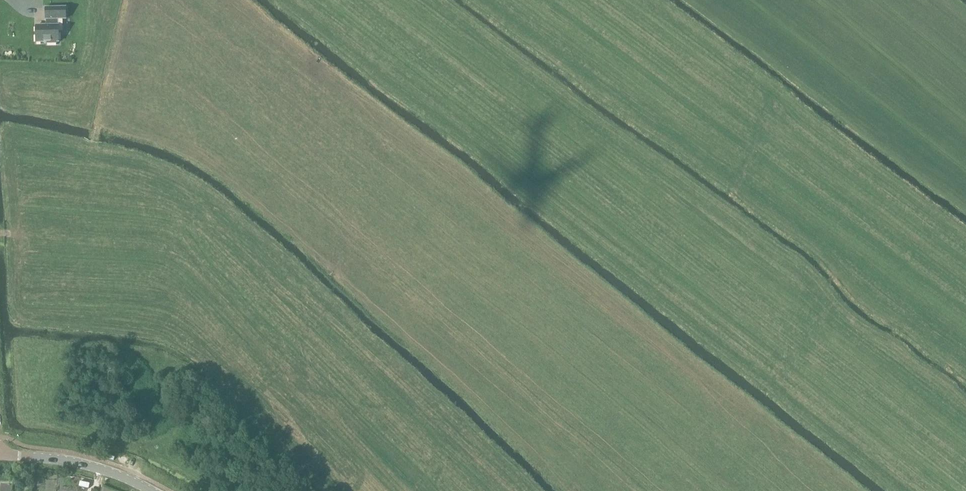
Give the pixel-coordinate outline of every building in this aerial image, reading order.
[(36,26),(36,42),(47,42),(47,44),(56,44),(56,42),(58,42),(58,25),(57,25),(57,19),(66,19),(65,7),(45,7),(46,19),(47,19),(47,25),(36,26)]
